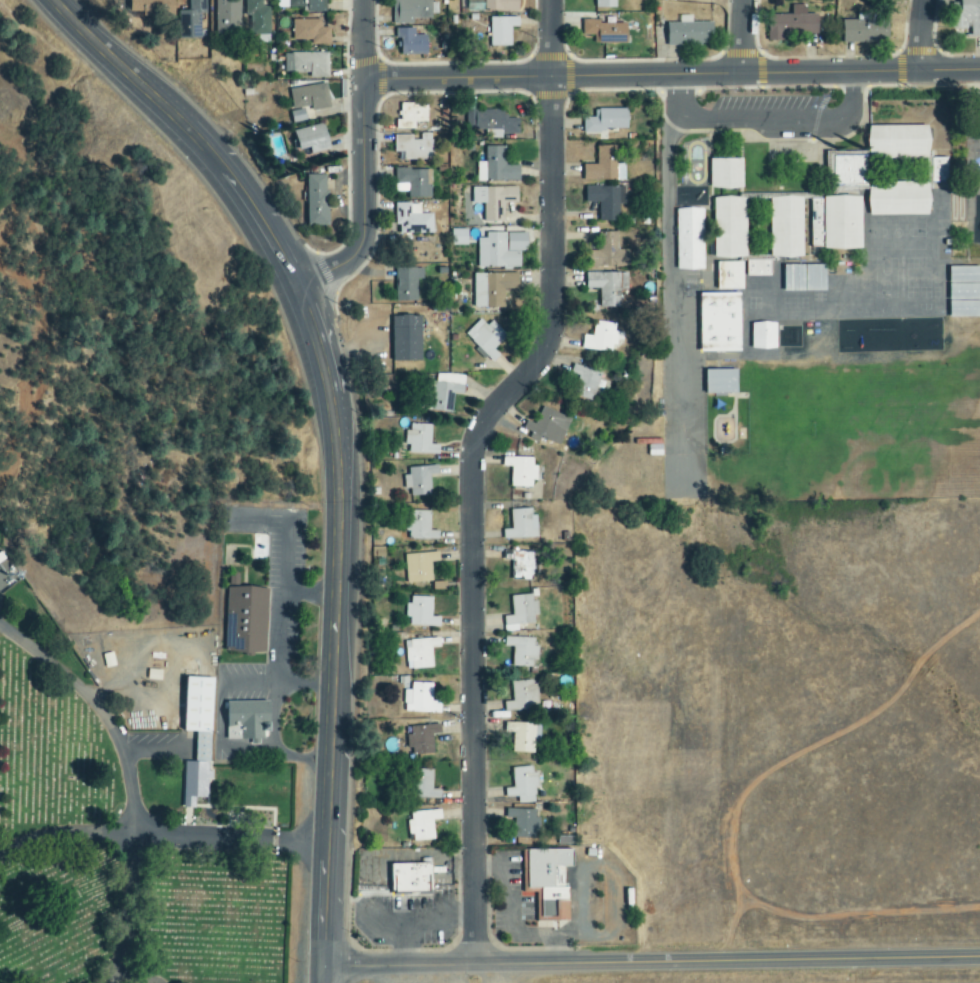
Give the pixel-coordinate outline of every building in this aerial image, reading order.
[(128,12),(142,12),(142,15),(173,15),(173,0),(129,0),(128,12)] [(199,14),(205,14),(205,0),(188,0),(188,6),(178,6),(178,39),(199,39),(199,14)] [(215,33),(239,33),(239,0),(214,0),(215,33)] [(262,8),(261,0),(246,0),(247,36),(270,35),(269,7),(262,8)] [(326,12),(325,0),(277,0),(277,9),(304,8),(304,13),(326,12)] [(392,25),(412,25),(412,20),(434,20),(435,0),(393,0),(392,25)] [(483,12),(517,12),(518,0),(483,0),(483,12)] [(595,9),(615,8),(615,0),(595,0),(595,9)] [(979,38),(979,0),(960,0),(960,4),(951,4),(951,29),(969,29),(969,38),(979,38)] [(817,15),(806,15),(806,5),(792,6),(792,15),(768,15),(769,42),(783,41),(782,35),(817,35),(817,15)] [(842,21),(842,43),(888,43),(888,20),(868,20),(868,14),(856,14),(856,21),(842,21)] [(712,22),(691,22),(691,16),(679,16),(679,23),(667,23),(667,45),(712,44),(712,22)] [(510,46),(510,27),(518,27),(518,17),(487,17),(487,47),(510,46)] [(329,44),(329,28),(320,28),(320,20),(292,20),(292,43),(329,44)] [(626,44),(627,24),(598,24),(598,21),(582,20),(582,36),(594,36),(594,44),(626,44)] [(397,56),(427,55),(426,35),(419,36),(419,29),(397,29),(397,56)] [(328,79),(328,53),(284,53),(284,73),(309,73),(309,79),(328,79)] [(311,112),(330,108),(326,83),(288,90),(292,110),(310,107),(311,112)] [(413,130),(414,123),(426,123),(427,104),(399,103),(398,120),(395,120),(395,129),(413,130)] [(627,132),(627,110),(594,109),(594,118),(583,118),(583,131),(627,132)] [(289,112),(291,124),(306,121),(304,110),(289,112)] [(517,135),(517,119),(504,119),(504,110),(467,110),(467,134),(501,134),(501,135),(517,135)] [(309,149),(310,153),(328,151),(324,126),(294,129),(296,150),(309,149)] [(928,126),(867,126),(868,159),(929,158),(928,126)] [(416,136),(394,136),(394,152),(405,152),(404,160),(430,160),(430,134),(416,134),(416,136)] [(624,181),(624,164),(616,164),(616,146),(596,146),(596,165),(583,165),(583,181),(624,181)] [(476,163),(476,182),(519,181),(519,165),(504,165),(504,147),(484,147),(485,163),(476,163)] [(866,156),(832,156),(833,185),(866,185),(866,156)] [(946,158),(930,158),(931,182),(947,182),(946,158)] [(742,159),(710,159),(709,189),(742,190),(742,159)] [(407,199),(431,198),(430,169),(394,170),(394,186),(407,185),(407,199)] [(306,176),(306,227),(327,226),(326,175),(306,176)] [(929,215),(929,182),(867,183),(868,216),(929,215)] [(625,187),(585,186),(584,202),(599,203),(599,221),(619,222),(619,205),(625,205),(625,187)] [(483,222),(503,222),(503,204),(517,203),(517,187),(471,188),(471,204),(483,204),(483,222)] [(860,196),(822,197),(823,250),(861,250),(860,196)] [(769,198),(769,258),(802,258),(802,197),(769,198)] [(745,198),(713,198),(713,259),(746,258),(745,198)] [(821,248),(822,199),(810,199),(810,248),(821,248)] [(433,214),(419,214),(420,204),(395,204),(394,225),(398,225),(398,234),(432,234),(433,214)] [(676,271),(703,270),(702,209),(675,209),(676,271)] [(526,234),(485,233),(485,255),(476,255),(476,269),(519,270),(520,251),(526,251),(526,234)] [(617,233),(596,233),(597,251),(590,251),(590,268),(628,267),(628,250),(617,250),(617,233)] [(742,262),(716,262),(716,290),(742,290),(742,262)] [(825,291),(825,265),(811,265),(811,274),(805,274),(805,292),(825,291)] [(979,267),(948,267),(949,318),(979,318),(979,280),(979,267)] [(416,302),(416,280),(422,280),(422,269),(395,269),(394,302),(416,302)] [(518,273),(473,274),(474,309),(504,308),(504,290),(518,290),(518,273)] [(621,308),(622,273),(586,273),(585,289),(599,289),(599,308),(621,308)] [(740,293),(699,294),(699,352),(740,352),(740,293)] [(421,362),(420,316),(391,317),(392,362),(421,362)] [(491,321),(486,326),(479,319),(464,335),(477,347),(474,349),(490,364),(499,356),(493,350),(506,336),(491,321)] [(583,335),(581,350),(610,353),(611,346),(621,347),(622,333),(613,332),(614,324),(593,321),(592,337),(583,335)] [(751,350),(776,350),(776,324),(752,323),(751,350)] [(600,373),(572,365),(570,374),(578,377),(572,396),(592,401),(600,373)] [(736,370),(705,370),(706,394),(737,394),(736,370)] [(463,375),(436,375),(436,383),(428,382),(427,412),(451,413),(452,395),(463,396),(463,375)] [(559,447),(570,418),(540,408),(534,424),(526,421),(522,430),(531,433),(530,436),(559,447)] [(406,454),(438,455),(438,445),(430,445),(431,425),(407,424),(406,454)] [(535,459),(503,458),(502,468),(511,468),(510,488),(534,489),(535,459)] [(406,495),(430,494),(429,475),(434,475),(434,467),(406,467),(406,495)] [(502,539),(535,538),(534,509),(510,510),(510,530),(502,530),(502,539)] [(430,531),(430,511),(406,511),(406,540),(438,540),(438,531),(430,531)] [(532,574),(532,551),(503,552),(503,561),(512,561),(513,574),(532,574)] [(431,563),(439,562),(438,553),(404,554),(405,583),(431,582),(431,563)] [(266,654),(267,589),(240,588),(240,574),(227,574),(225,654),(266,654)] [(533,595),(510,596),(511,617),(503,617),(504,626),(535,625),(533,595)] [(407,627),(439,627),(440,618),(431,617),(431,597),(408,597),(407,627)] [(536,639),(504,638),(504,648),(512,648),(512,668),(535,669),(536,639)] [(408,670),(431,669),(430,648),(439,648),(438,639),(407,640),(408,670)] [(212,679),(185,678),(183,733),(195,733),(194,762),(183,762),(182,808),(194,809),(194,799),(207,799),(207,780),(209,780),(212,679)] [(537,711),(536,681),(511,682),(512,702),(504,703),(504,712),(537,711)] [(432,684),(411,683),(410,690),(403,690),(403,713),(439,713),(440,701),(431,701),(432,684)] [(226,703),(227,741),(263,740),(263,733),(269,733),(269,702),(226,703)] [(512,734),(512,753),(533,753),(534,725),(505,724),(505,734),(512,734)] [(432,735),(440,734),(440,725),(407,727),(408,755),(433,754),(432,735)] [(535,804),(535,768),(512,768),(512,789),(505,790),(505,798),(518,798),(518,804),(535,804)] [(432,770),(411,769),(411,798),(440,799),(440,790),(431,790),(432,770)] [(413,843),(434,840),(432,821),(441,820),(440,810),(407,813),(410,836),(412,835),(413,843)] [(536,839),(536,810),(507,811),(507,819),(513,819),(513,840),(536,839)] [(572,850),(522,851),(522,893),(536,892),(536,922),(568,922),(568,888),(563,888),(563,869),(572,869),(572,850)] [(391,865),(391,895),(432,894),(431,864),(391,865)]
